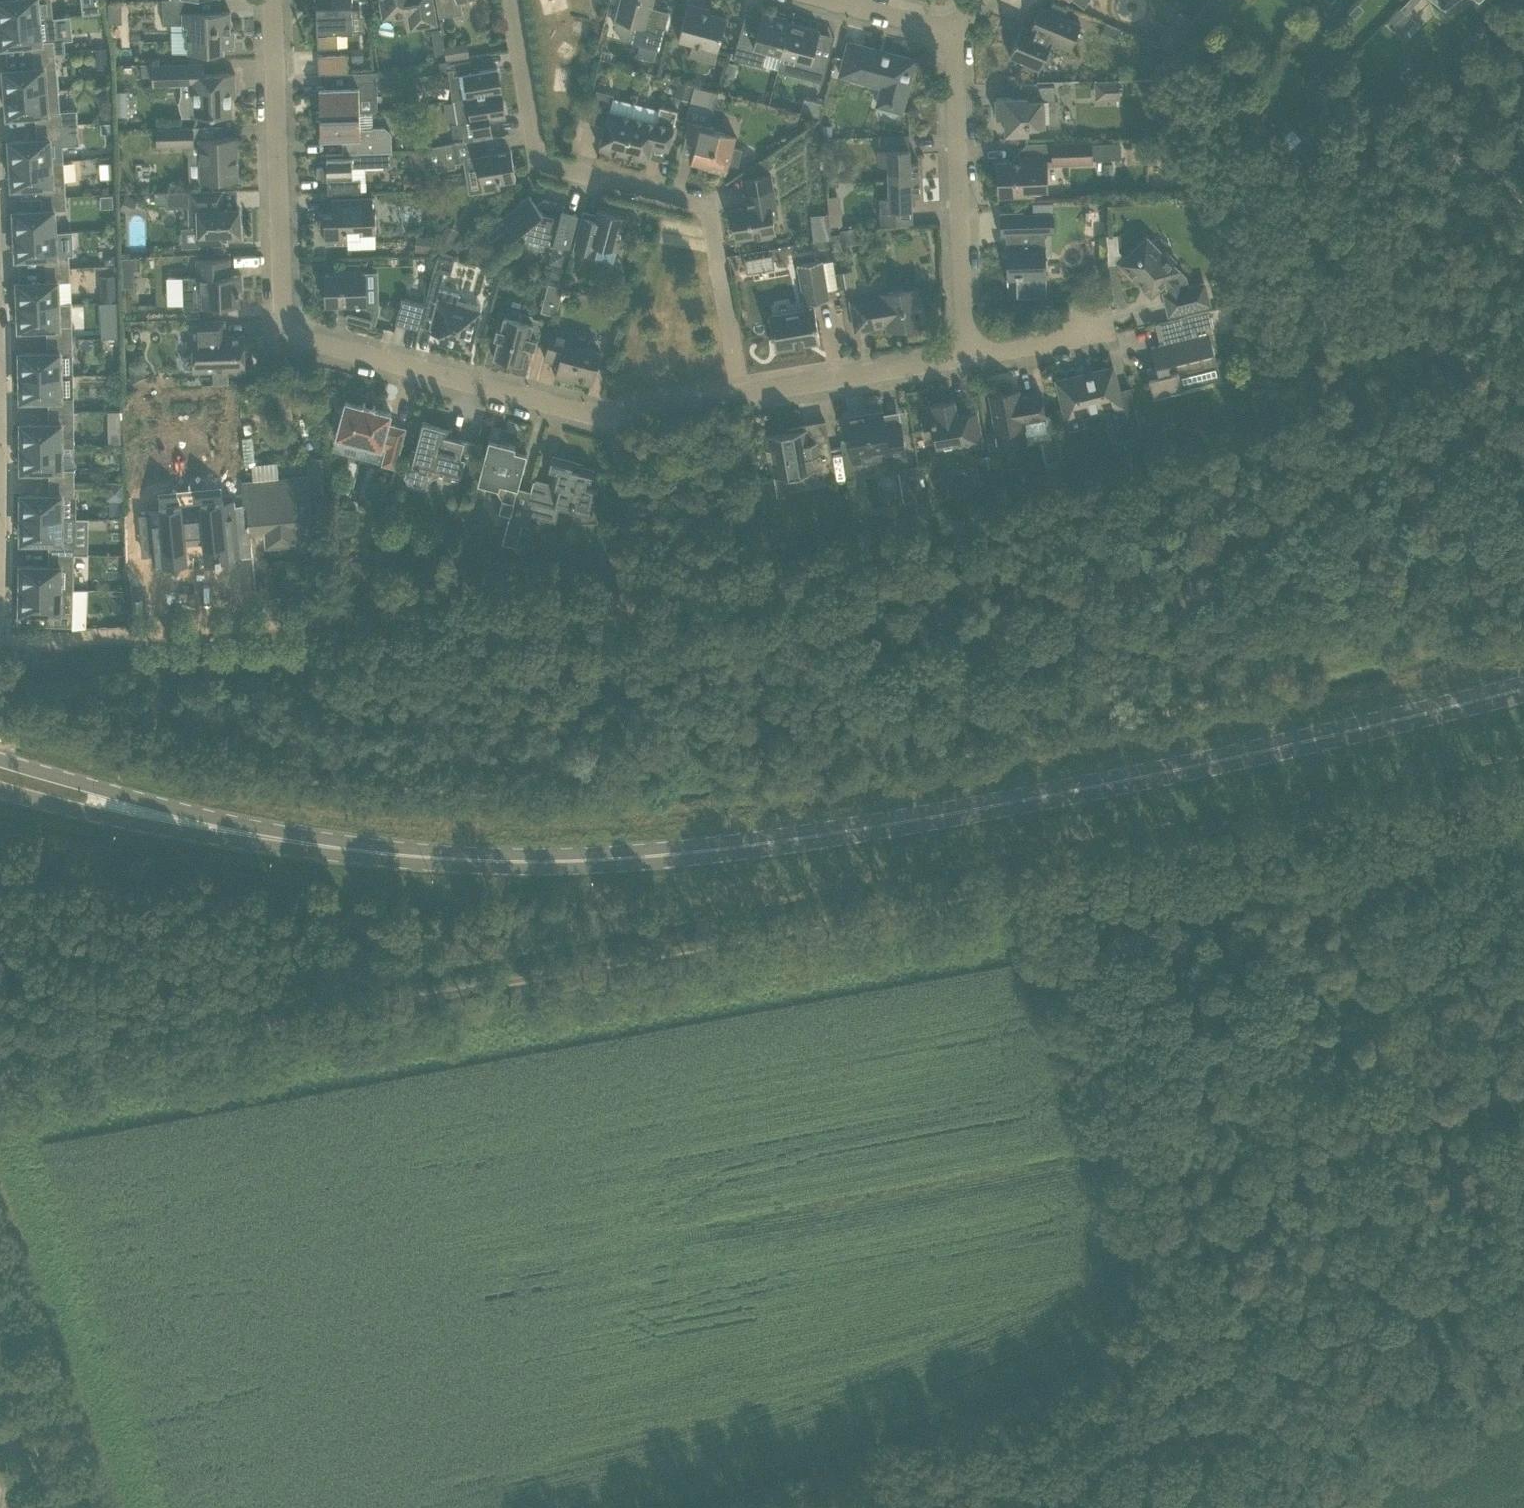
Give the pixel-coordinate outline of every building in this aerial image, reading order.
[(53,17),(52,0),(0,0),(0,22),(53,17)] [(84,0),(86,13),(102,11),(100,0),(86,0),(84,0)] [(163,23),(183,23),(183,30),(188,30),(188,51),(224,50),(224,46),(234,45),(233,29),(230,29),(230,10),(201,11),(201,0),(162,0),(163,23)] [(338,46),(337,31),(353,30),(352,0),(316,0),(318,47),(338,46)] [(384,16),(409,12),(411,27),(436,23),(432,0),(382,0),(384,16)] [(439,16),(443,15),(463,12),(461,0),(436,0),(439,16)] [(616,18),(635,23),(630,42),(639,44),(636,55),(653,60),(656,49),(659,49),(662,37),(667,18),(648,13),(652,0),(621,0),(616,18)] [(121,21),(121,2),(107,2),(108,21),(121,21)] [(718,50),(721,36),(726,17),(710,13),(711,9),(688,3),(683,22),(678,39),(718,50)] [(1080,25),(1058,14),(1039,6),(1030,29),(1022,25),(1009,55),(1024,61),(1024,63),(1039,69),(1047,51),(1051,41),(1070,49),(1080,25)] [(1314,12),(1305,22),(1315,30),(1323,19),(1314,12)] [(733,58),(758,64),(762,65),(767,49),(782,53),(790,22),(787,21),(788,18),(774,14),(773,17),(761,14),(756,35),(740,31),(735,50),(733,58)] [(55,52),(65,52),(64,38),(57,38),(54,17),(53,17),(0,22),(0,40),(1,40),(2,45),(29,43),(30,55),(55,52)] [(819,29),(790,22),(782,53),(798,57),(795,66),(793,74),(798,75),(822,81),(824,74),(829,54),(814,50),(819,29)] [(1120,28),(1106,23),(1100,36),(1114,42),(1120,28)] [(1169,27),(1157,44),(1171,50),(1174,53),(1185,38),(1169,27)] [(440,28),(425,30),(430,61),(445,58),(440,28)] [(915,59),(897,54),(896,57),(874,51),(875,48),(848,41),(843,60),(840,74),(882,85),(877,104),(901,110),(915,59)] [(444,46),(447,60),(470,56),(467,42),(444,46)] [(95,48),(96,67),(110,66),(108,47),(95,48)] [(57,65),(55,52),(30,55),(31,67),(4,69),(4,74),(3,74),(4,88),(5,88),(6,92),(58,88),(57,65)] [(319,73),(346,72),(349,72),(348,54),(318,55),(319,73)] [(449,60),(433,62),(434,72),(448,69),(453,99),(455,98),(499,91),(496,76),(499,75),(497,67),(472,71),(470,59),(450,62),(449,60)] [(598,61),(596,72),(606,74),(609,64),(598,61)] [(728,61),(725,75),(734,77),(737,63),(728,61)] [(182,62),(152,63),(153,75),(153,83),(181,82),(183,82),(183,74),(182,62)] [(152,63),(141,63),(142,75),(153,75),(152,63)] [(1410,65),(1400,72),(1405,79),(1415,72),(1410,65)] [(321,108),(321,113),(360,111),(378,110),(376,71),(349,72),(346,72),(347,86),(319,87),(320,109),(321,108)] [(183,82),(181,82),(182,96),(189,95),(190,115),(212,115),(232,114),(231,86),(235,86),(235,72),(215,73),(189,73),(183,74),(183,82)] [(1093,81),(1094,100),(1120,98),(1119,79),(1093,81)] [(680,82),(677,95),(691,98),(694,86),(680,82)] [(111,85),(96,86),(96,95),(103,101),(112,100),(111,85)] [(1028,96),(1015,96),(995,97),(996,117),(1005,117),(1005,133),(1029,132),(1029,125),(1045,124),(1045,121),(1049,121),(1049,125),(1060,125),(1059,103),(1055,103),(1054,85),(1036,85),(1037,99),(1028,99),(1028,96)] [(691,98),(689,104),(709,109),(713,91),(694,86),(691,98)] [(6,97),(5,97),(6,111),(7,111),(8,116),(35,114),(36,126),(78,122),(77,109),(60,110),(58,88),(6,92),(6,97)] [(623,153),(633,115),(610,110),(614,93),(596,89),(588,121),(604,125),(599,147),(623,153)] [(459,121),(451,122),(454,136),(461,135),(482,131),(492,129),(490,118),(505,115),(504,107),(501,107),(499,91),(455,98),(459,121)] [(819,115),(823,102),(804,97),(801,110),(819,115)] [(633,115),(623,153),(647,159),(651,144),(668,148),(678,109),(660,105),(656,121),(633,115)] [(410,110),(398,111),(399,124),(411,123),(410,110)] [(321,117),(320,117),(321,138),(348,138),(349,152),(374,151),(377,151),(391,151),(391,133),(383,126),(373,127),(360,127),(360,111),(321,113),(321,117)] [(689,119),(685,135),(697,138),(691,162),(708,166),(708,169),(725,173),(728,162),(738,164),(742,148),(732,145),(735,134),(713,129),(714,125),(689,119)] [(111,120),(99,121),(99,134),(112,133),(111,120)] [(10,145),(8,145),(9,159),(11,159),(11,163),(64,159),(63,145),(79,144),(78,122),(36,126),(37,138),(10,140),(10,145)] [(157,144),(198,143),(197,125),(157,126),(157,144)] [(831,126),(821,126),(821,135),(831,135),(831,126)] [(1273,132),(1259,145),(1278,165),(1292,152),(1273,132)] [(888,163),(889,178),(889,179),(919,178),(918,161),(910,161),(909,135),(878,136),(879,163),(888,163)] [(201,179),(218,179),(238,178),(237,136),(200,137),(201,179)] [(478,163),(483,190),(500,187),(499,180),(516,177),(511,148),(488,152),(486,136),(466,140),(422,147),(425,167),(436,165),(437,170),(457,166),(456,162),(468,160),(469,165),(478,163)] [(1091,140),(1051,141),(1052,164),(1092,162),(1091,140)] [(327,159),(321,159),(322,179),(327,179),(328,193),(348,192),(361,192),(361,180),(366,180),(365,166),(377,165),(392,165),(391,151),(377,151),(374,151),(349,152),(326,153),(327,159)] [(1042,192),(1047,187),(1046,154),(1017,155),(1014,159),(1014,161),(998,162),(999,194),(1042,192)] [(761,159),(748,166),(750,173),(767,170),(772,166),(769,156),(761,159)] [(65,183),(64,159),(11,163),(11,167),(10,168),(11,181),(12,181),(13,186),(40,185),(41,197),(66,195),(65,183)] [(742,178),(745,195),(750,194),(752,205),(732,208),(737,238),(760,234),(760,237),(771,235),(770,232),(774,232),(772,216),(777,215),(770,174),(742,178)] [(422,177),(403,178),(404,190),(423,189),(422,177)] [(919,194),(919,178),(889,179),(889,178),(876,179),(877,192),(880,195),(881,222),(912,221),(911,195),(919,194)] [(163,190),(155,191),(155,203),(164,203),(165,204),(168,206),(189,206),(190,226),(198,226),(198,243),(203,243),(223,242),(222,237),(240,236),(239,207),(223,207),(223,188),(203,189),(187,189),(163,190)] [(126,193),(121,206),(133,211),(138,198),(126,193)] [(41,209),(14,210),(14,215),(13,215),(13,229),(15,229),(15,234),(58,232),(57,208),(67,208),(66,195),(41,197),(41,209)] [(360,231),(376,231),(376,210),(373,210),(373,195),(332,197),(332,211),(319,212),(320,226),(324,226),(325,243),(348,242),(348,239),(360,239),(360,231)] [(561,203),(556,202),(543,198),(537,204),(529,195),(514,207),(503,217),(516,232),(529,235),(543,240),(568,246),(572,233),(576,214),(560,209),(561,203)] [(598,244),(600,245),(620,250),(624,235),(620,234),(625,215),(598,208),(594,222),(581,218),(576,237),(573,247),(596,253),(598,244)] [(839,209),(828,210),(829,225),(840,224),(839,209)] [(1019,210),(999,211),(1000,236),(1005,236),(1010,236),(1010,246),(1006,246),(1007,276),(1008,276),(1008,274),(1016,273),(1016,279),(1017,296),(1046,295),(1044,231),(1045,231),(1054,231),(1054,213),(1024,214),(1024,210),(1019,210)] [(446,225),(439,238),(451,244),(457,232),(446,225)] [(840,230),(843,245),(860,242),(857,226),(840,230)] [(16,238),(14,238),(15,252),(16,252),(17,257),(44,256),(44,268),(70,267),(69,253),(73,253),(72,231),(58,232),(15,234),(16,238)] [(416,236),(414,252),(431,253),(432,238),(416,236)] [(1120,263),(1141,285),(1144,282),(1154,292),(1164,282),(1168,285),(1169,291),(1164,292),(1169,313),(1210,303),(1204,282),(1181,288),(1179,279),(1173,273),(1178,269),(1173,264),(1176,261),(1166,251),(1163,253),(1147,236),(1134,249),(1120,263)] [(460,239),(451,247),(456,254),(465,246),(460,239)] [(799,243),(784,243),(784,261),(799,262),(799,243)] [(551,251),(548,263),(560,266),(563,254),(551,251)] [(745,273),(774,266),(771,252),(742,259),(745,273)] [(109,254),(105,258),(105,265),(115,264),(115,254),(109,254)] [(140,256),(121,256),(122,271),(123,271),(134,270),(140,270),(140,256)] [(183,277),(184,308),(205,307),(204,305),(240,304),(239,292),(242,292),(241,274),(230,274),(230,257),(196,258),(197,276),(183,277)] [(788,311),(768,315),(774,348),(820,340),(816,321),(813,301),(828,299),(822,259),(803,262),(798,263),(806,308),(788,311)] [(551,265),(547,278),(558,281),(562,268),(551,265)] [(45,280),(18,281),(18,286),(16,286),(17,300),(18,300),(18,304),(61,303),(60,279),(70,279),(70,267),(44,268),(45,280)] [(360,269),(345,269),(345,273),(325,273),(326,305),(341,304),(341,309),(347,311),(346,318),(370,324),(375,308),(366,306),(365,272),(360,272),(360,269)] [(426,304),(421,325),(433,328),(432,332),(440,334),(439,341),(450,344),(470,350),(475,330),(480,311),(482,305),(466,301),(464,307),(456,305),(459,294),(440,289),(439,288),(444,271),(435,269),(431,286),(426,304)] [(556,314),(563,286),(548,282),(541,310),(556,314)] [(613,286),(610,298),(623,302),(626,289),(613,286)] [(856,329),(888,324),(901,322),(902,327),(922,323),(922,318),(925,318),(923,305),(920,306),(916,286),(882,292),(883,296),(851,301),(852,310),(856,329)] [(115,288),(100,288),(100,301),(116,301),(115,288)] [(421,325),(426,304),(402,298),(401,303),(396,322),(419,328),(420,325),(421,325)] [(101,302),(101,322),(117,322),(117,301),(101,302)] [(19,323),(19,328),(46,327),(47,339),(72,338),(71,302),(61,303),(18,304),(19,309),(17,309),(17,323),(19,323)] [(1152,367),(1146,368),(1151,387),(1154,397),(1183,390),(1182,388),(1221,378),(1217,365),(1209,331),(1213,330),(1212,326),(1208,310),(1185,316),(1174,318),(1155,323),(1159,339),(1163,338),(1164,342),(1151,346),(1155,361),(1159,364),(1156,369),(1152,367)] [(497,338),(493,355),(522,363),(527,346),(534,347),(539,328),(542,319),(531,316),(532,314),(523,312),(521,320),(506,316),(504,315),(500,328),(496,327),(494,337),(497,338)] [(185,357),(183,361),(185,366),(189,368),(194,368),(223,367),(223,372),(225,371),(244,371),(243,335),(224,336),(223,320),(203,321),(193,321),(193,336),(193,355),(189,355),(185,357)] [(543,325),(539,338),(541,338),(549,340),(549,337),(552,328),(543,325)] [(549,340),(544,357),(560,361),(557,372),(591,382),(596,362),(600,350),(582,346),(585,336),(577,334),(552,328),(549,337),(549,340)] [(20,370),(21,375),(63,374),(73,374),(72,338),(47,339),(47,351),(20,351),(20,357),(18,357),(19,371),(20,370)] [(1066,419),(1122,405),(1113,366),(1056,380),(1066,419)] [(141,369),(131,373),(133,378),(137,387),(147,382),(141,369)] [(48,398),(48,410),(74,410),(73,374),(63,374),(21,375),(21,379),(19,379),(19,393),(21,393),(21,398),(48,398)] [(133,378),(124,382),(128,391),(137,387),(133,378)] [(1019,388),(989,393),(992,413),(996,431),(996,432),(999,448),(999,451),(1028,445),(1025,428),(1024,420),(1046,417),(1045,412),(1042,393),(1020,396),(1019,388)] [(955,449),(982,444),(980,430),(977,411),(957,414),(954,399),(920,405),(923,424),(925,435),(934,433),(936,446),(954,443),(955,449)] [(345,400),(336,435),(386,448),(382,464),(395,468),(406,428),(392,424),(392,425),(388,424),(391,413),(345,400)] [(1116,440),(1142,434),(1135,406),(1119,410),(1121,417),(1111,419),(1116,440)] [(108,409),(108,425),(120,425),(120,409),(108,409)] [(22,441),(22,446),(64,446),(75,445),(74,410),(48,410),(49,422),(21,422),(21,427),(20,427),(20,441),(22,441)] [(847,417),(850,439),(841,440),(847,475),(877,470),(875,456),(888,454),(889,459),(906,456),(904,440),(900,421),(884,423),(882,411),(847,417)] [(1142,424),(1149,448),(1164,444),(1157,420),(1142,424)] [(452,428),(440,425),(423,421),(415,449),(411,448),(404,476),(408,483),(421,486),(428,482),(427,481),(438,474),(459,480),(461,473),(468,475),(477,443),(450,436),(452,428)] [(764,436),(771,477),(798,472),(816,485),(826,471),(833,469),(825,421),(800,425),(801,430),(793,431),(793,430),(761,435),(762,436),(764,436)] [(996,431),(985,433),(988,450),(999,448),(996,432),(996,431)] [(922,435),(913,437),(915,452),(925,451),(922,435)] [(515,445),(501,441),(489,438),(478,482),(498,487),(497,489),(502,498),(499,511),(511,514),(527,452),(514,449),(515,445)] [(20,464),(22,464),(22,469),(49,469),(49,481),(74,481),(75,469),(65,469),(64,446),(22,446),(22,450),(20,450),(20,464)] [(989,454),(974,457),(977,470),(991,468),(989,454)] [(533,479),(522,522),(522,523),(527,524),(530,513),(546,517),(547,515),(555,516),(558,505),(574,509),(574,507),(589,510),(590,506),(592,506),(596,489),(585,486),(587,478),(591,479),(593,469),(581,466),(579,471),(571,468),(573,460),(552,455),(549,468),(554,469),(550,484),(533,479)] [(278,478),(243,481),(245,502),(248,502),(248,507),(251,534),(266,532),(267,545),(299,542),(298,530),(313,528),(313,526),(326,525),(322,481),(325,481),(323,457),(308,458),(310,475),(308,476),(294,477),(278,478)] [(1059,459),(1032,467),(1036,482),(1064,474),(1059,459)] [(917,464),(898,467),(904,503),(910,502),(912,514),(925,512),(917,464)] [(74,494),(74,481),(49,481),(49,493),(22,493),(22,498),(20,498),(20,512),(21,512),(21,517),(74,517),(77,517),(77,494),(74,494)] [(202,508),(191,509),(193,540),(205,539),(206,553),(216,553),(217,558),(217,559),(222,558),(221,556),(229,555),(229,557),(236,556),(236,555),(238,555),(237,543),(250,541),(251,553),(253,553),(251,534),(248,507),(234,509),(233,499),(222,500),(201,502),(202,508)] [(150,517),(139,518),(142,551),(153,550),(154,554),(154,562),(156,562),(157,564),(164,563),(164,561),(186,559),(185,541),(193,540),(191,509),(182,509),(181,504),(160,506),(150,507),(150,512),(150,517)] [(848,512),(833,535),(855,531),(851,511),(848,512)] [(48,552),(74,553),(74,517),(21,517),(21,521),(20,521),(20,535),(21,535),(21,540),(49,540),(48,552)] [(522,522),(508,518),(502,542),(516,545),(522,523),(522,522)] [(19,569),(19,583),(21,583),(20,587),(74,589),(74,565),(74,554),(74,553),(48,552),(48,564),(21,564),(21,569),(19,569)] [(642,575),(632,575),(632,585),(642,585),(642,575)] [(19,592),(18,606),(20,606),(20,611),(47,611),(47,625),(72,625),(73,612),(87,612),(87,589),(74,589),(20,587),(20,592),(19,592)]
